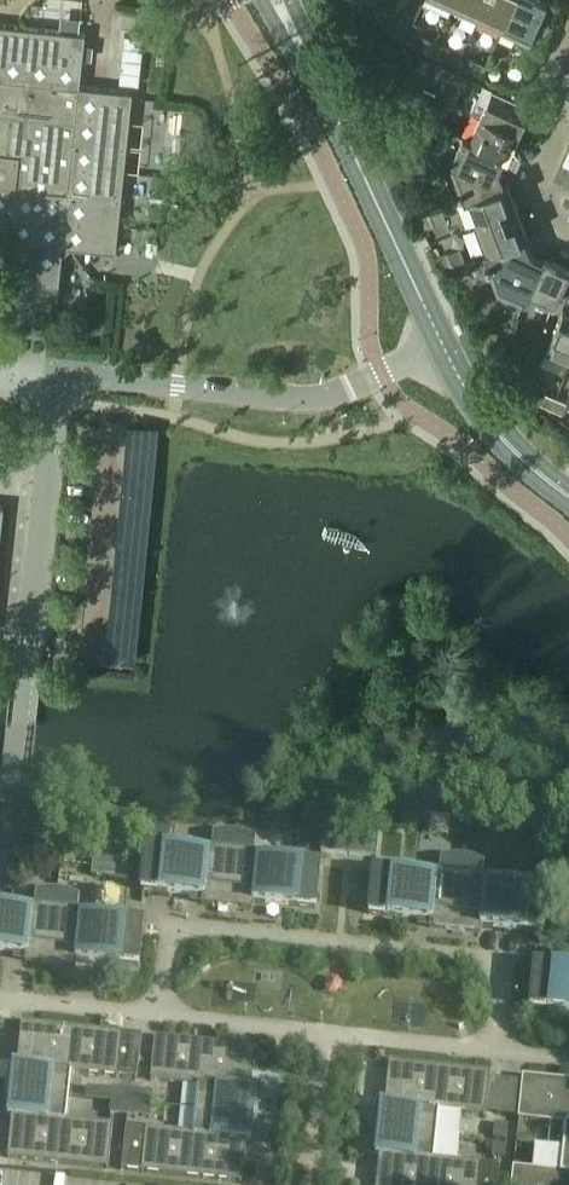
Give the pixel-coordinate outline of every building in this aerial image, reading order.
[(453,5),(464,11),(458,24),(472,30),(478,17),(485,0),(455,0),(453,5)] [(503,28),(516,0),(485,0),(478,17),(503,28)] [(503,28),(529,40),(526,45),(540,51),(554,21),(540,15),(546,2),(542,0),(516,0),(503,28)] [(5,240),(11,247),(8,278),(6,294),(12,295),(33,297),(45,298),(51,299),(52,299),(59,299),(64,251),(71,246),(117,251),(126,176),(126,169),(134,97),(135,93),(81,87),(83,63),(87,34),(84,34),(79,33),(16,26),(0,25),(0,239),(5,240)] [(426,37),(421,49),(431,53),(437,42),(426,37)] [(437,42),(431,53),(442,58),(447,46),(437,42)] [(487,65),(472,58),(467,69),(481,76),(487,65)] [(411,83),(422,89),(427,78),(416,72),(411,83)] [(422,89),(411,83),(406,94),(417,99),(422,89)] [(476,99),(470,111),(480,116),(481,115),(519,132),(530,106),(492,89),(486,104),(476,99)] [(481,115),(470,140),(469,141),(504,156),(503,157),(507,158),(519,132),(481,115)] [(469,141),(470,140),(463,137),(453,159),(456,166),(452,168),(464,201),(469,200),(468,198),(504,185),(504,184),(498,169),(503,157),(504,156),(469,141)] [(469,200),(478,224),(517,210),(507,183),(504,184),(504,185),(468,198),(469,200)] [(442,208),(427,215),(432,227),(447,221),(442,208)] [(478,224),(474,226),(483,251),(487,250),(488,251),(524,237),(524,238),(527,237),(517,210),(478,224)] [(488,251),(487,250),(483,251),(496,285),(500,284),(503,291),(525,301),(528,295),(527,294),(543,259),(542,259),(530,254),(524,238),(524,237),(488,251)] [(460,247),(444,253),(449,266),(464,260),(460,247)] [(542,259),(543,259),(527,294),(528,295),(554,306),(568,271),(568,267),(543,256),(542,259)] [(563,310),(546,348),(568,359),(568,313),(563,310)] [(505,376),(519,382),(524,372),(510,366),(505,376)] [(536,402),(550,408),(555,396),(542,390),(536,402)] [(550,408),(564,415),(568,404),(568,403),(555,396),(550,408)] [(320,853),(348,855),(350,831),(323,828),(320,853)] [(350,831),(348,855),(376,858),(378,834),(350,831)] [(202,904),(227,907),(234,849),(231,849),(222,849),(213,851),(208,850),(207,854),(145,847),(141,891),(203,897),(202,904)] [(236,849),(234,849),(227,907),(253,910),(254,902),(316,909),(320,866),(258,859),(259,855),(254,855),(245,851),(236,849)] [(93,852),(91,875),(100,876),(128,879),(130,855),(126,855),(106,853),(102,853),(93,852)] [(430,928),(456,931),(462,873),(459,872),(450,873),(441,874),(436,874),(435,877),(373,871),(369,914),(431,921),(430,928)] [(464,873),(462,873),(456,931),(481,933),(482,926),(544,933),(548,889),(486,883),(487,879),(482,879),(473,875),(464,873)] [(558,925),(568,926),(568,902),(561,901),(558,925)] [(57,907),(54,907),(45,907),(36,908),(31,908),(30,912),(0,908),(0,952),(26,955),(25,962),(51,965),(57,907)] [(59,907),(57,907),(51,965),(76,967),(77,960),(139,967),(143,924),(81,917),(82,913),(77,913),(68,909),(59,907)] [(534,965),(529,1008),(568,1012),(568,968),(534,965)] [(6,1090),(68,1097),(71,1073),(137,1080),(142,1036),(22,1024),(17,1065),(13,1065),(13,1070),(9,1078),(7,1087),(6,1090)] [(195,1110),(256,1114),(256,1105),(254,1096),(255,1091),(251,1090),(255,1049),(155,1038),(150,1081),(197,1086),(195,1110)] [(435,1136),(438,1112),(485,1117),(490,1073),(389,1063),(386,1084),(384,1104),(380,1104),(379,1109),(376,1117),(374,1126),(373,1130),(435,1136)] [(562,1149),(568,1150),(568,1082),(522,1077),(517,1120),(565,1125),(562,1149)] [(66,1121),(68,1097),(6,1090),(6,1093),(6,1102),(8,1111),(8,1116),(12,1117),(8,1158),(109,1169),(113,1126),(66,1121)] [(256,1114),(195,1110),(192,1134),(126,1127),(122,1170),(241,1183),(245,1141),(250,1141),(250,1136),(254,1128),(256,1119),(256,1114)] [(373,1130),(373,1141),(375,1150),(375,1155),(379,1156),(376,1184),(497,1184),(500,1167),(480,1165),(432,1160),(435,1136),(373,1130)] [(562,1149),(560,1173),(512,1168),(510,1184),(568,1184),(568,1150),(562,1149)]
